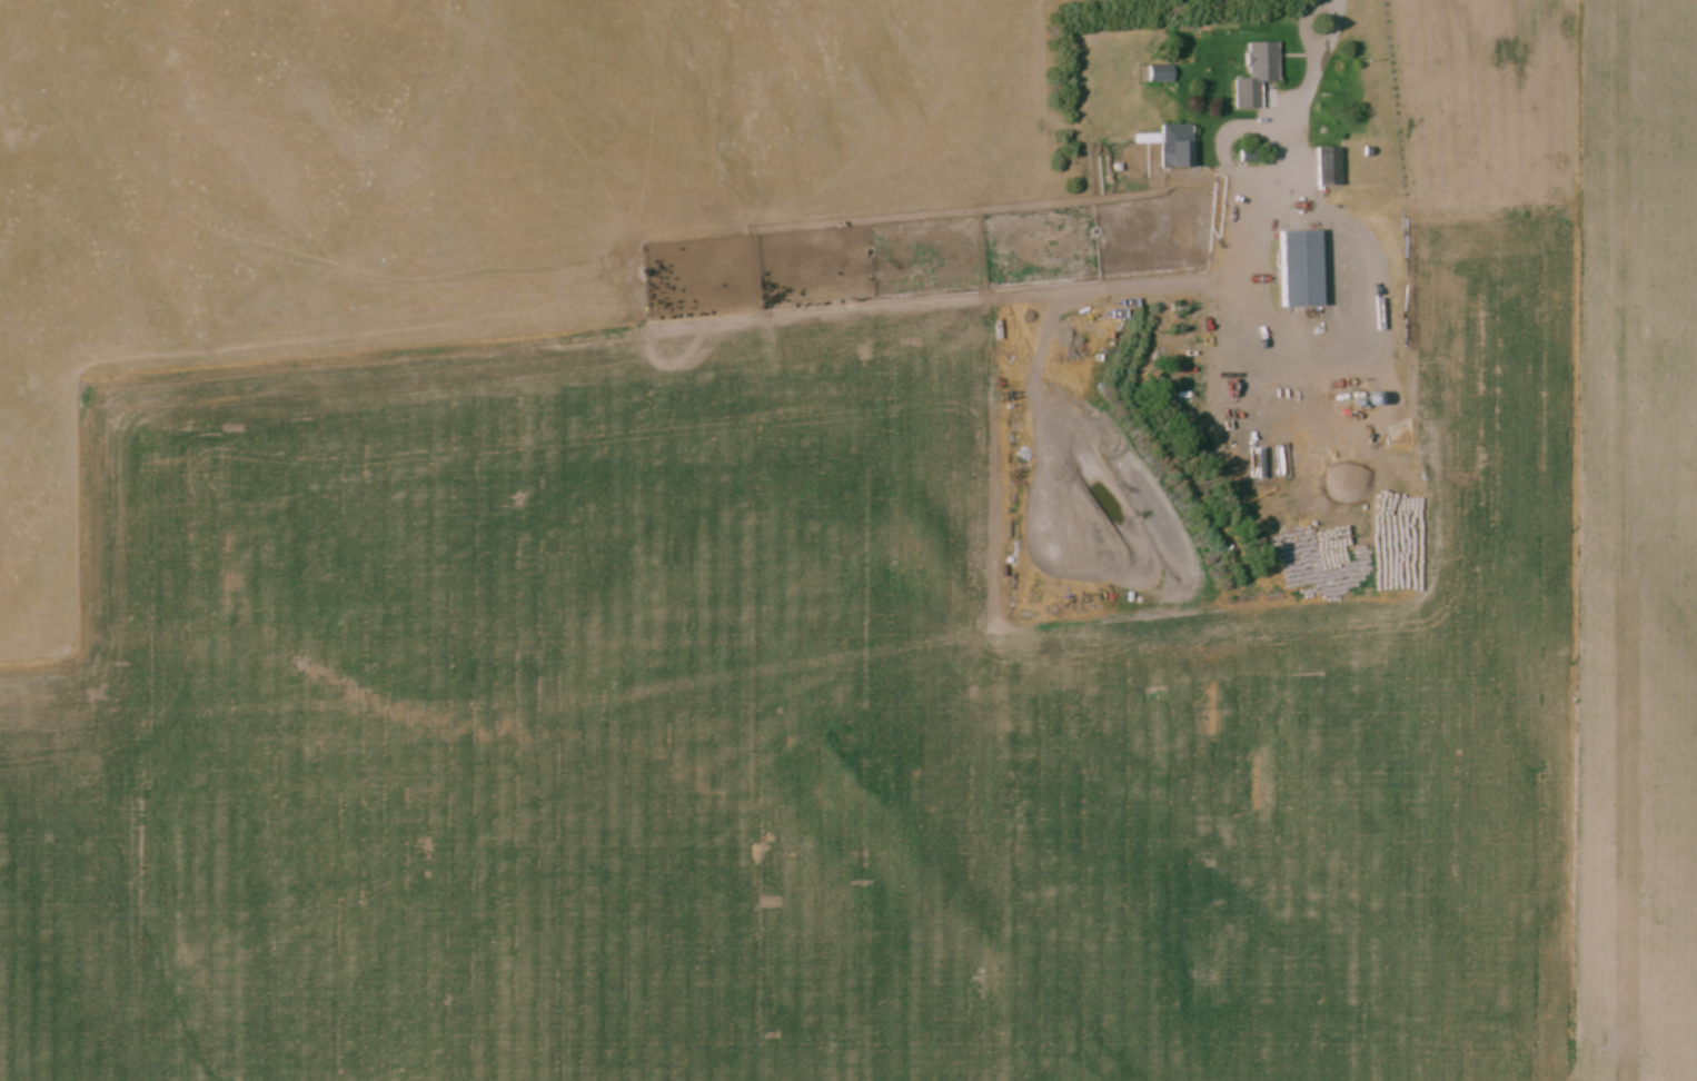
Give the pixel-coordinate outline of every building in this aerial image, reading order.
[(1279,82),(1279,43),(1248,43),(1248,82),(1279,82)] [(1149,83),(1175,83),(1175,66),(1149,66),(1149,83)] [(1193,124),(1162,125),(1162,135),(1137,135),(1137,142),(1162,142),(1163,168),(1194,167),(1193,124)] [(1341,186),(1341,148),(1318,148),(1318,186),(1341,186)] [(1323,231),(1282,231),(1283,309),(1324,308),(1323,231)]
